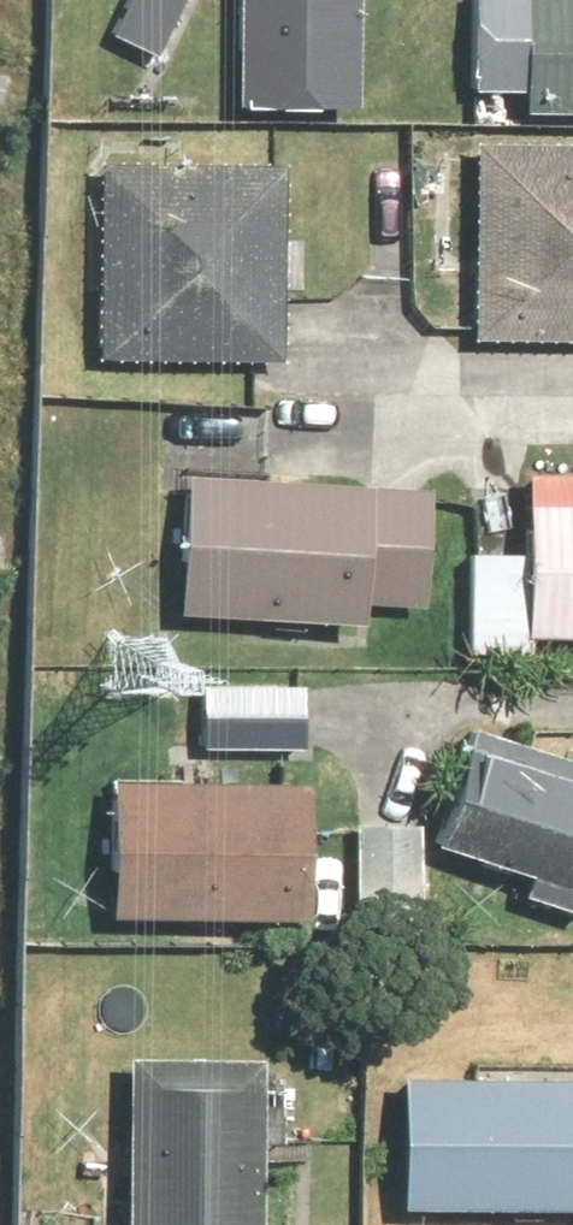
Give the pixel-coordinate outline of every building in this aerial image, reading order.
[(220,124),(347,126),(350,0),(222,0),(220,124)] [(464,3),(462,132),(572,135),(572,5),(464,3)] [(452,357),(572,360),(572,159),(456,157),(452,357)] [(88,179),(84,373),(269,376),(273,183),(88,179)] [(427,499),(174,480),(163,631),(416,649),(427,499)] [(512,486),(511,549),(460,548),(458,672),(534,674),(535,654),(572,654),(572,487),(512,486)] [(197,686),(196,762),(296,764),(298,688),(197,686)] [(421,838),(572,900),(572,763),(469,721),(421,838)] [(96,800),(93,934),(294,938),(297,804),(96,800)] [(417,832),(345,831),(344,938),(416,938),(417,832)] [(103,1224),(244,1224),(248,1064),(106,1062),(103,1224)] [(408,1190),(572,1193),(572,1067),(411,1063),(408,1190)]
